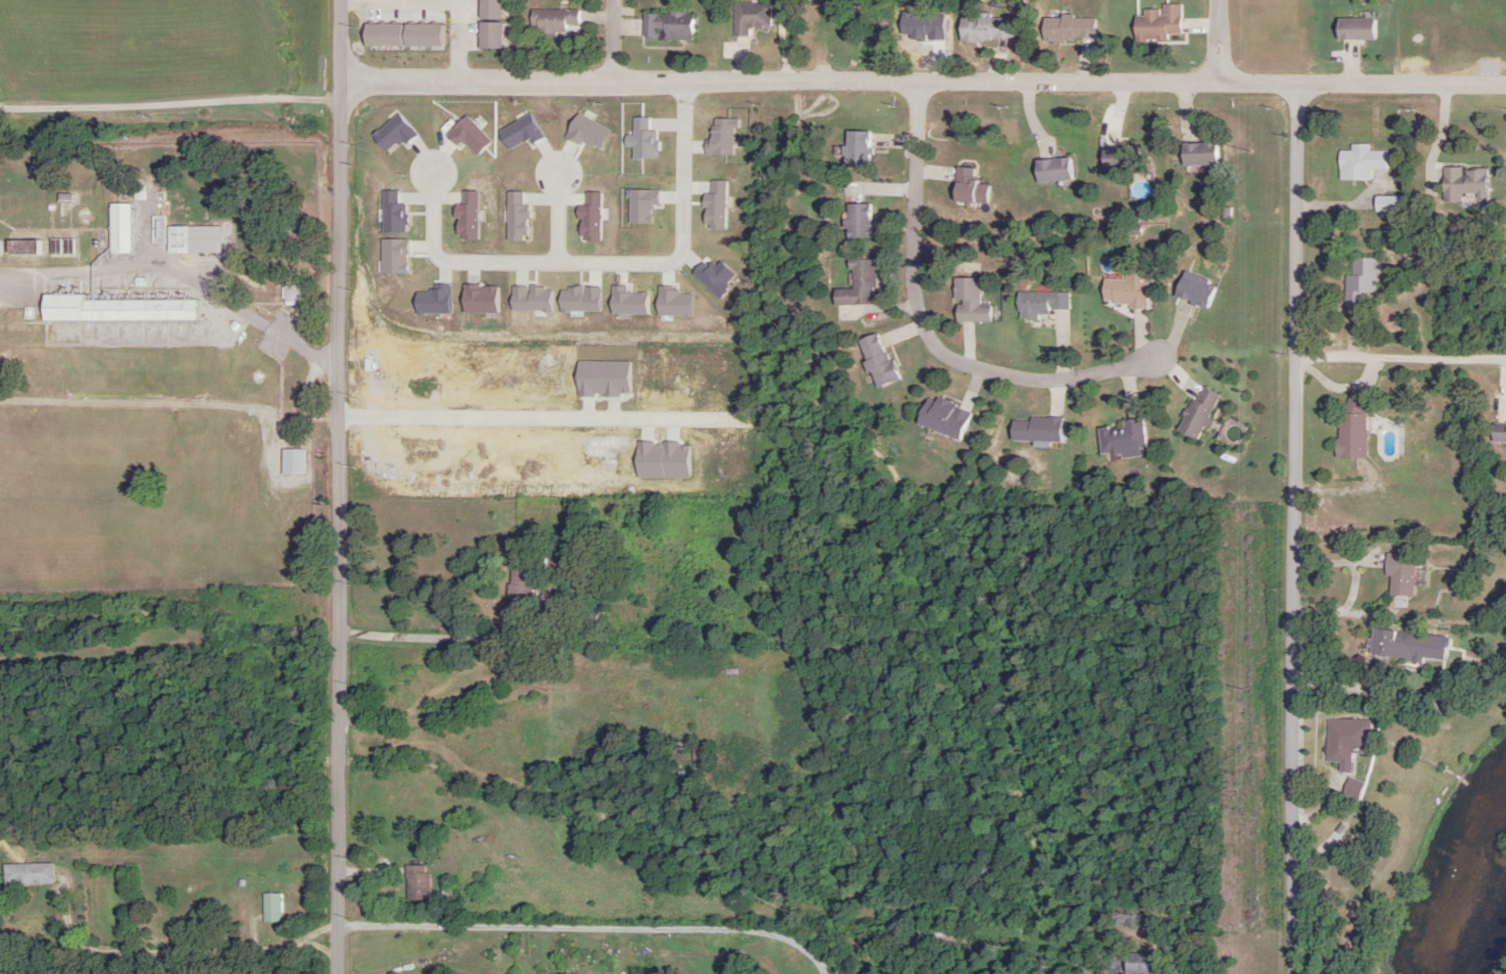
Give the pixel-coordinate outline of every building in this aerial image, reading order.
[(748,37),(748,27),(770,27),(770,3),(732,3),(732,37),(748,37)] [(1181,5),(1162,5),(1162,10),(1141,10),(1141,17),(1132,17),(1132,42),(1168,42),(1168,36),(1181,36),(1181,5)] [(641,39),(693,40),(693,16),(684,16),(684,6),(668,6),(668,15),(641,14),(641,39)] [(528,27),(535,27),(535,36),(564,36),(564,25),(578,25),(578,10),(529,10),(528,27)] [(1010,17),(957,17),(957,40),(1010,40),(1010,17)] [(1041,17),(1041,40),(1094,40),(1094,17),(1041,17)] [(1334,41),(1375,40),(1375,19),(1334,19),(1334,41)] [(840,165),(868,165),(868,132),(844,132),(844,147),(840,147),(840,165)] [(1179,144),(1179,165),(1216,165),(1216,144),(1179,144)] [(1368,145),(1349,145),(1349,152),(1337,152),(1337,181),(1369,181),(1369,170),(1386,170),(1386,152),(1368,152),(1368,145)] [(1137,147),(1099,147),(1099,170),(1137,170),(1137,147)] [(1032,162),(1035,184),(1072,179),(1070,158),(1032,162)] [(974,170),(954,167),(950,201),(987,205),(989,185),(973,183),(974,170)] [(1373,212),(1401,212),(1401,197),(1373,197),(1373,212)] [(107,205),(107,254),(128,254),(128,205),(107,205)] [(870,239),(870,205),(844,205),(844,239),(870,239)] [(216,227),(164,227),(164,253),(216,253),(216,227)] [(873,259),(848,260),(849,290),(831,290),(831,306),(874,305),(873,259)] [(1343,276),(1343,311),(1362,311),(1362,293),(1376,293),(1377,259),(1350,259),(1350,276),(1343,276)] [(1124,280),(1100,280),(1100,307),(1145,307),(1146,269),(1124,269),(1124,280)] [(1206,311),(1217,286),(1182,271),(1172,297),(1206,311)] [(990,305),(979,305),(979,279),(952,279),(952,323),(990,323),(990,305)] [(1068,293),(1015,293),(1015,321),(1036,321),(1036,315),(1047,315),(1047,310),(1068,310),(1068,293)] [(81,301),(81,296),(38,296),(38,322),(199,322),(199,301),(81,301)] [(871,388),(895,381),(880,333),(857,340),(871,388)] [(1207,419),(1219,396),(1198,386),(1175,432),(1196,443),(1208,420),(1207,419)] [(1343,420),(1363,422),(1366,394),(1346,391),(1343,420)] [(924,396),(914,426),(960,442),(970,412),(924,396)] [(1062,418),(1010,417),(1009,440),(1061,442),(1062,418)] [(1096,428),(1099,457),(1139,454),(1138,448),(1144,447),(1142,419),(1120,421),(1121,426),(1096,428)] [(1490,424),(1489,444),(1505,444),(1505,424),(1490,424)] [(279,476),(300,476),(300,450),(279,450),(279,476)] [(1412,553),(1384,553),(1383,577),(1387,577),(1387,595),(1412,596),(1412,553)] [(1386,657),(1415,659),(1417,633),(1370,629),(1367,672),(1385,673),(1386,657)] [(1326,719),(1325,761),(1349,762),(1349,752),(1367,752),(1368,720),(1326,719)] [(1340,793),(1355,799),(1362,783),(1347,776),(1340,793)] [(1,884),(51,884),(51,863),(1,863),(1,884)] [(427,865),(405,865),(405,901),(427,901),(427,865)] [(279,892),(260,892),(260,921),(279,921),(279,892)] [(1157,973),(1157,953),(1123,953),(1123,973),(1157,973)]
